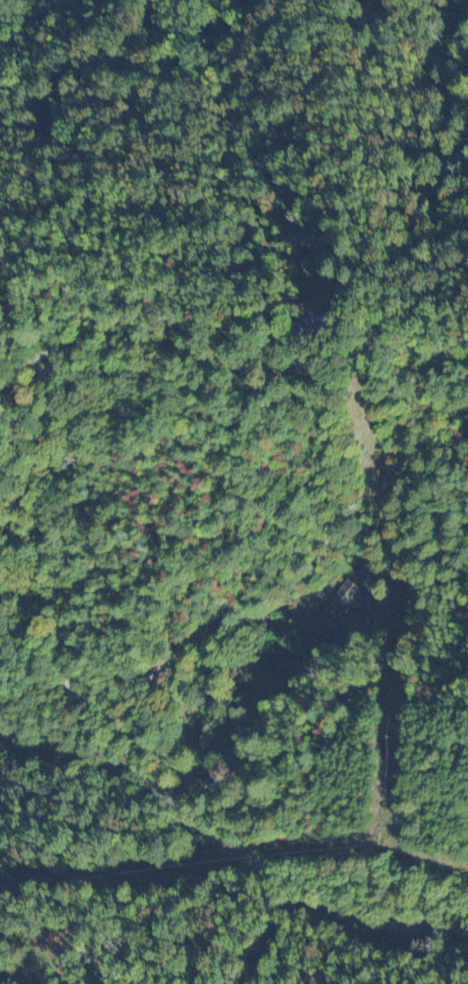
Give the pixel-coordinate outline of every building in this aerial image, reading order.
[(342,616),(347,609),(352,613),(365,594),(347,581),(329,606),(342,616)]
